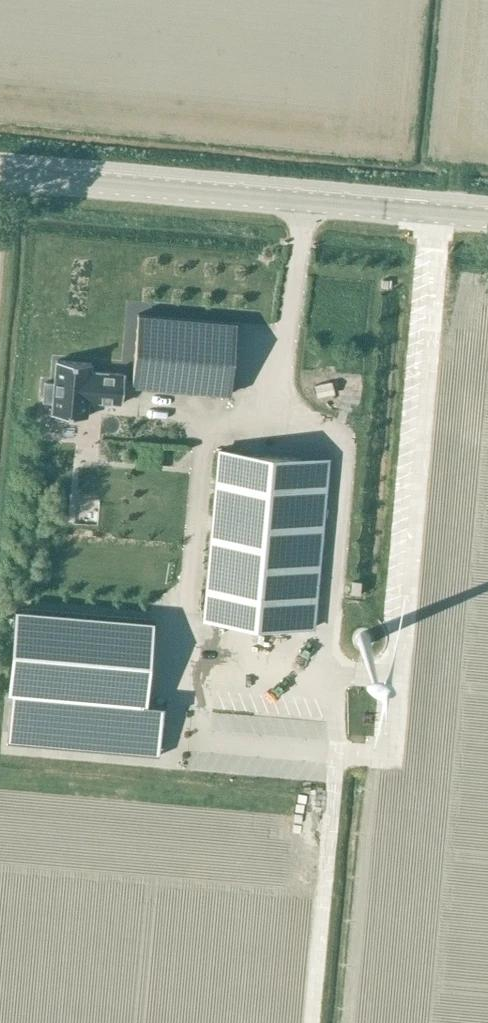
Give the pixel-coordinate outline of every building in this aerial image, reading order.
[(137,315),(131,386),(230,394),(236,322),(137,315)] [(45,382),(44,400),(53,401),(52,414),(87,416),(88,400),(122,403),(124,374),(90,371),(91,363),(56,360),(55,383),(45,382)] [(204,621),(318,632),(334,465),(220,454),(204,621)] [(43,532),(133,532),(133,519),(145,518),(144,495),(42,496),(43,532)] [(12,694),(8,733),(159,747),(163,708),(142,706),(150,623),(20,610),(12,694)] [(364,632),(363,632),(362,632),(361,632),(360,632),(359,633),(358,633),(358,634),(357,635),(357,636),(356,636),(356,637),(356,638),(356,639),(356,640),(356,641),(357,642),(357,643),(358,643),(358,644),(359,644),(359,645),(360,645),(361,645),(362,646),(363,646),(364,646),(365,645),(366,645),(367,644),(368,644),(368,643),(369,643),(369,642),(370,641),(370,640),(370,639),(370,638),(370,637),(370,636),(369,636),(369,635),(368,634),(367,633),(366,633),(366,632),(365,632),(364,632)]
